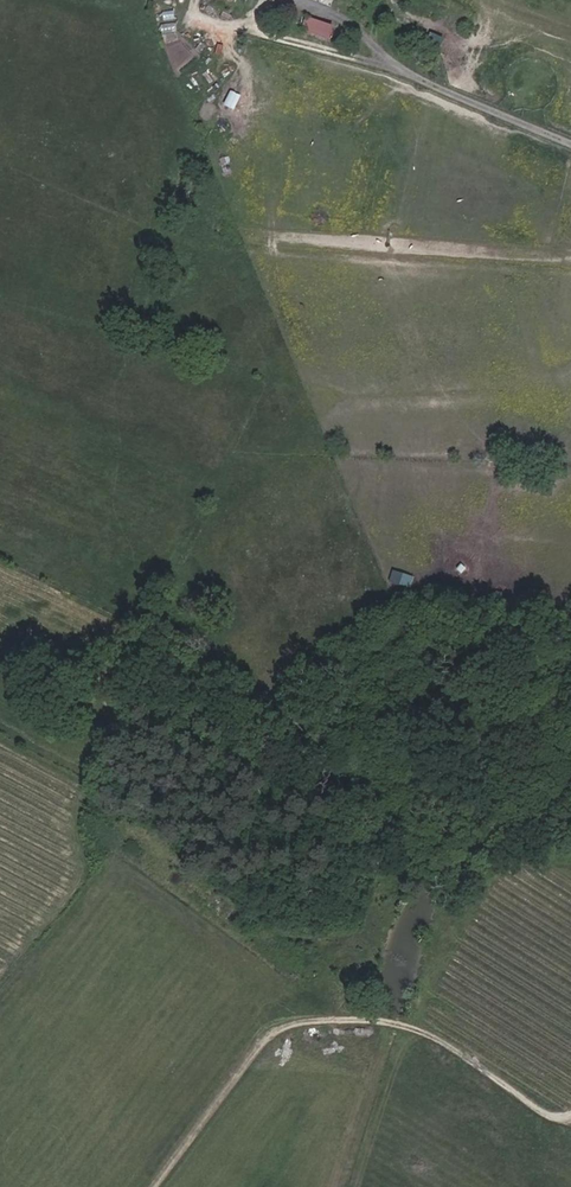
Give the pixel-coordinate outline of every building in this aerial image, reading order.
[(233,0),(207,0),(230,8),(233,0)] [(309,15),(305,29),(335,39),(339,25),(309,15)] [(413,587),(417,576),(396,570),(393,581),(413,587)]
